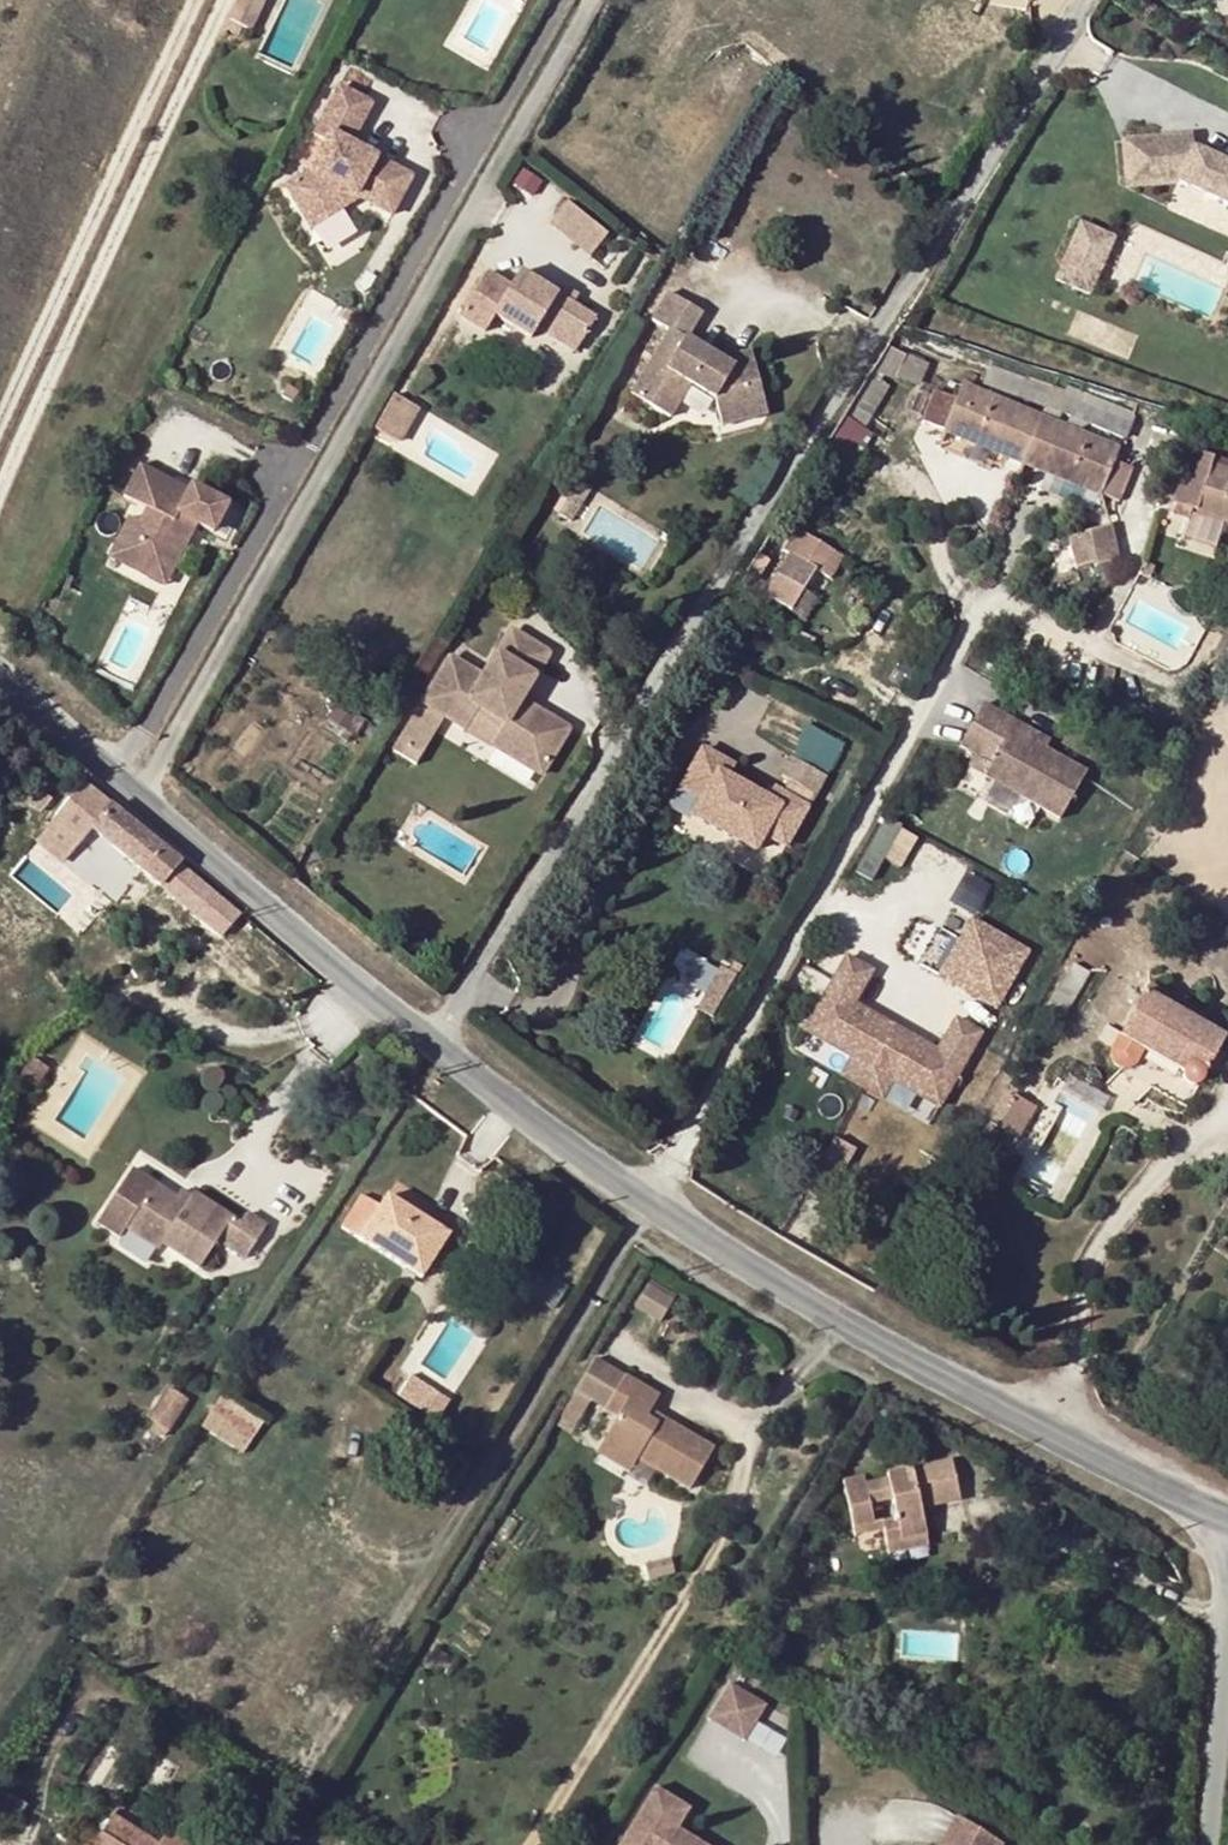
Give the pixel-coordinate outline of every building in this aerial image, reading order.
[(229,17),(249,27),(263,0),(238,0),(229,17)] [(414,170),(355,145),(374,98),(335,82),(282,209),(325,227),(339,193),(395,216),(414,170)] [(1189,144),(1188,130),(1119,134),(1122,182),(1130,186),(1172,183),(1174,212),(1227,234),(1227,159),(1189,144)] [(544,226),(586,256),(602,233),(561,203),(544,226)] [(1080,218),(1054,278),(1092,294),(1118,234),(1080,218)] [(570,307),(557,299),(515,275),(508,288),(484,274),(458,319),(482,334),(492,317),(529,339),(535,329),(574,352),(593,320),(570,307)] [(564,288),(557,299),(570,307),(577,296),(564,288)] [(731,366),(714,355),(686,339),(701,313),(667,293),(651,320),(669,331),(630,395),(667,417),(689,383),(713,397),(720,425),(766,414),(752,361),(731,366)] [(719,347),(714,355),(731,366),(752,361),(749,350),(732,355),(719,347)] [(906,353),(895,377),(911,384),(923,360),(906,353)] [(869,375),(826,443),(842,453),(886,386),(869,375)] [(1018,398),(1044,408),(1053,387),(1027,376),(1018,398)] [(935,391),(923,421),(995,451),(998,444),(1048,465),(1045,472),(1119,501),(1133,468),(1112,459),(1117,448),(1057,424),(1062,412),(1122,436),(1132,412),(1066,385),(1064,392),(1053,387),(1044,408),(1041,416),(962,383),(954,399),(935,391)] [(372,431),(396,445),(416,411),(392,398),(372,431)] [(1191,449),(1173,502),(1196,509),(1195,512),(1227,522),(1227,470),(1210,464),(1213,456),(1191,449)] [(211,534),(227,507),(191,486),(189,491),(140,464),(123,495),(146,508),(139,522),(128,516),(106,555),(145,576),(153,561),(169,570),(195,524),(211,534)] [(590,487),(578,479),(556,513),(569,521),(590,487)] [(1094,565),(1116,560),(1108,526),(1086,531),(1094,563),(1094,565)] [(795,529),(768,597),(796,608),(812,568),(836,577),(847,550),(795,529)] [(1094,563),(1086,531),(1067,536),(1074,567),(1094,563)] [(145,576),(160,585),(169,570),(153,561),(145,576)] [(1208,668),(1219,674),(1226,662),(1215,655),(1208,668)] [(405,726),(427,741),(448,754),(457,741),(482,757),(474,770),(522,801),(550,756),(521,737),(518,742),(499,730),(502,726),(532,680),(495,656),(465,702),(433,682),(405,726)] [(991,781),(1054,820),(1083,774),(1020,736),(1025,728),(993,709),(967,751),(981,760),(997,770),(991,781)] [(405,726),(375,774),(397,788),(427,741),(405,726)] [(521,737),(502,726),(499,730),(518,742),(521,737)] [(706,733),(682,772),(702,784),(693,799),(750,834),(759,819),(784,834),(808,796),(775,776),(768,786),(730,762),(737,752),(706,733)] [(825,765),(787,744),(777,763),(815,784),(825,765)] [(997,770),(981,760),(974,771),(991,781),(997,770)] [(178,863),(81,786),(52,822),(77,843),(88,830),(170,897),(187,875),(175,866),(178,863)] [(871,879),(887,856),(900,865),(919,837),(891,818),(856,868),(871,879)] [(969,915),(938,975),(1002,1008),(1033,947),(969,915)] [(838,1077),(939,1122),(982,1027),(952,1013),(939,1041),(857,1004),(875,965),(841,950),(804,1034),(848,1054),(838,1077)] [(1090,974),(1072,964),(1046,1008),(1064,1019),(1090,974)] [(1147,986),(1143,994),(1193,1023),(1198,1016),(1147,986)] [(1193,1023),(1143,994),(1116,1041),(1110,1052),(1110,1054),(1112,1059),(1115,1065),(1117,1066),(1122,1067),(1125,1066),(1128,1065),(1132,1062),(1140,1049),(1177,1071),(1177,1075),(1180,1081),(1187,1085),(1191,1085),(1196,1082),(1202,1075),(1207,1066),(1212,1057),(1223,1040),(1193,1023)] [(1220,1062),(1212,1057),(1207,1066),(1215,1071),(1220,1062)] [(49,1069),(30,1058),(19,1075),(38,1087),(49,1069)] [(992,1138),(999,1125),(1011,1105),(1003,1100),(983,1134),(992,1138)] [(1011,1105),(999,1125),(1018,1136),(1030,1115),(1011,1105)] [(176,1198),(131,1169),(96,1223),(119,1237),(125,1228),(158,1250),(162,1244),(199,1268),(217,1240),(245,1259),(266,1226),(248,1215),(241,1224),(194,1193),(186,1205),(176,1198)] [(194,1193),(183,1186),(176,1198),(186,1205),(194,1193)] [(446,1236),(428,1225),(385,1197),(379,1207),(363,1196),(341,1230),(420,1281),(447,1237),(446,1236)] [(432,1218),(428,1225),(446,1236),(451,1230),(432,1218)] [(550,1286),(544,1296),(549,1301),(556,1290),(550,1286)] [(644,1286),(631,1306),(656,1322),(669,1301),(644,1286)] [(616,1420),(599,1448),(632,1468),(636,1460),(690,1491),(713,1450),(650,1412),(658,1398),(593,1360),(573,1394),(574,1395),(589,1403),(616,1420)] [(428,1385),(411,1375),(395,1400),(412,1411),(428,1385)] [(439,1392),(428,1385),(412,1411),(423,1418),(439,1392)] [(189,1401),(168,1387),(148,1419),(169,1432),(189,1401)] [(589,1403),(574,1395),(560,1419),(575,1427),(589,1403)] [(263,1424),(234,1404),(211,1436),(241,1456),(263,1424)] [(632,1468),(599,1448),(595,1455),(628,1474),(632,1468)] [(841,1484),(852,1529),(871,1525),(869,1516),(892,1511),(894,1520),(879,1523),(881,1531),(885,1548),(926,1538),(920,1511),(960,1501),(950,1461),(917,1468),(920,1476),(887,1483),(865,1488),(862,1479),(841,1484)] [(884,1476),(887,1483),(920,1476),(917,1468),(884,1476)] [(869,1516),(871,1525),(879,1523),(894,1520),(892,1511),(869,1516)] [(871,1525),(852,1529),(854,1538),(881,1531),(879,1523),(871,1525)] [(928,1547),(926,1538),(885,1548),(887,1557),(928,1547)] [(767,1705),(730,1682),(707,1719),(744,1741),(767,1705)] [(66,1781),(55,1775),(50,1784),(61,1790),(66,1781)] [(654,1787),(620,1843),(623,1844),(704,1844),(678,1829),(689,1810),(654,1787)] [(98,1836),(92,1844),(153,1844),(110,1817),(98,1836)] [(957,1817),(940,1844),(1001,1844),(957,1817)] [(198,1834),(174,1819),(158,1844),(191,1844),(198,1834)] [(98,1836),(90,1831),(81,1844),(92,1844),(98,1836)]
